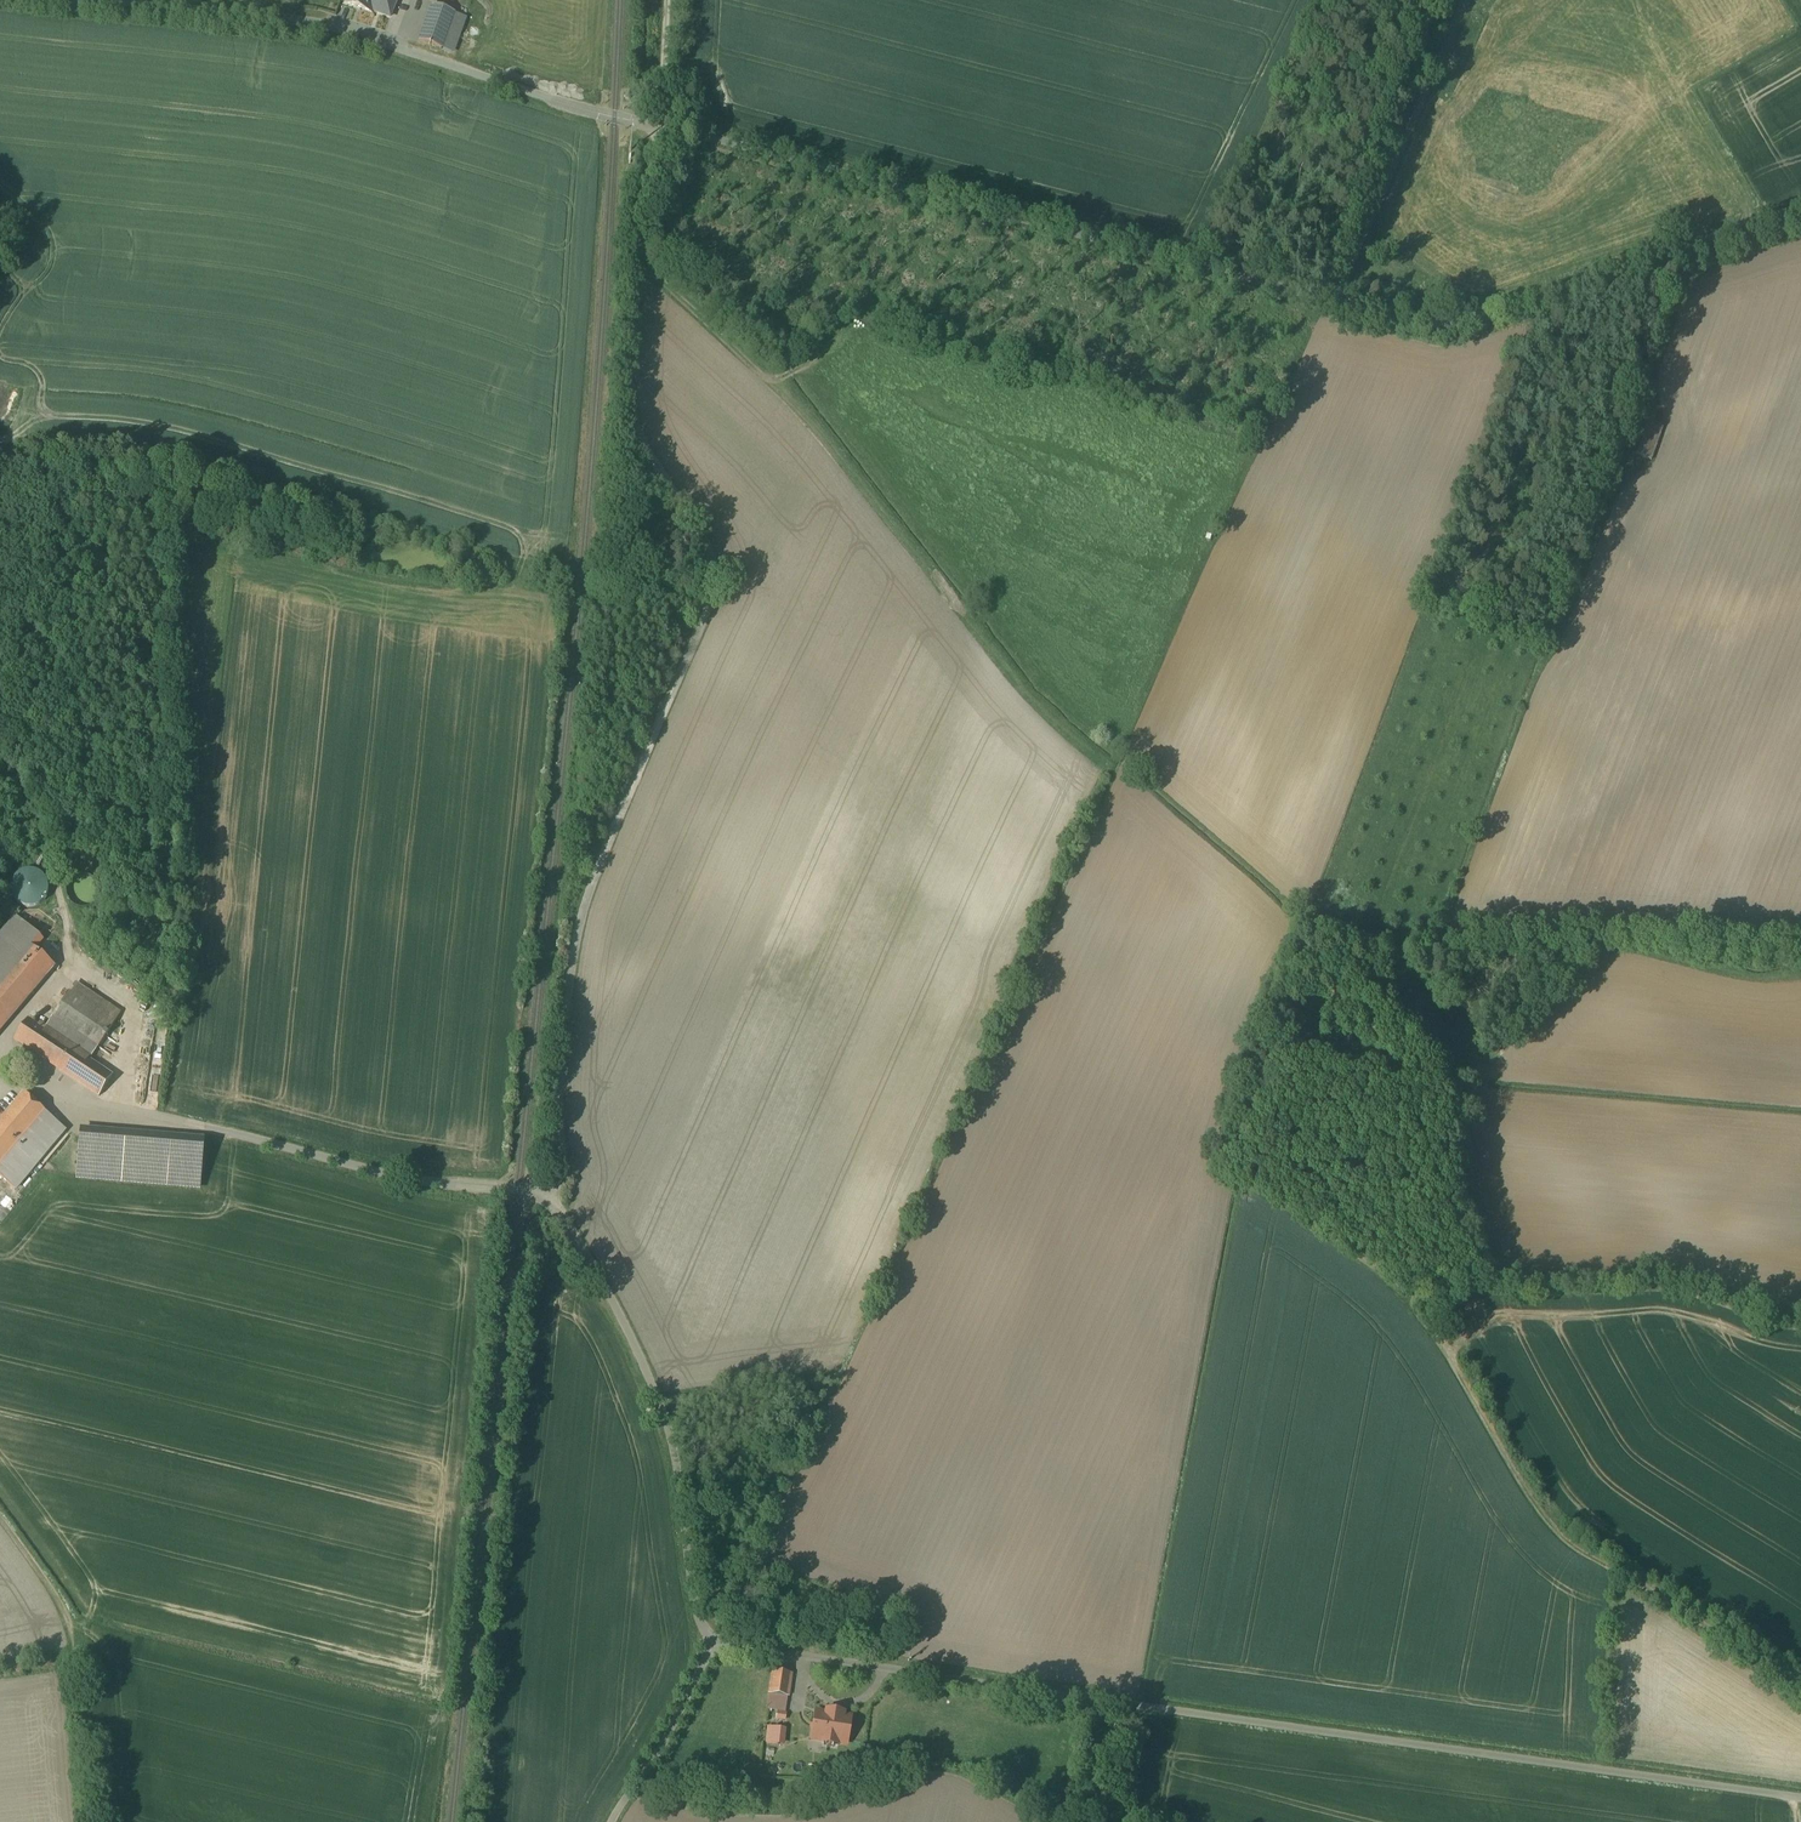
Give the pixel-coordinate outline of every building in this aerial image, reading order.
[(344,2),(393,20),(400,0),(344,0),(344,2)] [(431,5),(419,42),(445,50),(457,14),(431,5)] [(32,873),(23,875),(18,879),(14,885),(13,893),(15,899),(19,904),(25,908),(36,909),(45,904),(48,898),(50,890),(47,883),(42,877),(32,873)] [(0,924),(0,1027),(15,1007),(54,956),(32,939),(41,926),(14,906),(0,924)] [(122,1002),(75,973),(46,1019),(31,1010),(14,1037),(95,1089),(112,1062),(92,1049),(122,1002)] [(22,1090),(0,1116),(0,1173),(22,1191),(72,1132),(22,1090)] [(209,1137),(84,1131),(82,1181),(207,1187),(209,1137)] [(788,1688),(790,1663),(774,1661),(771,1686),(788,1688)] [(860,1708),(806,1699),(802,1727),(856,1735),(860,1708)] [(767,1744),(787,1744),(788,1727),(768,1726),(767,1744)]
